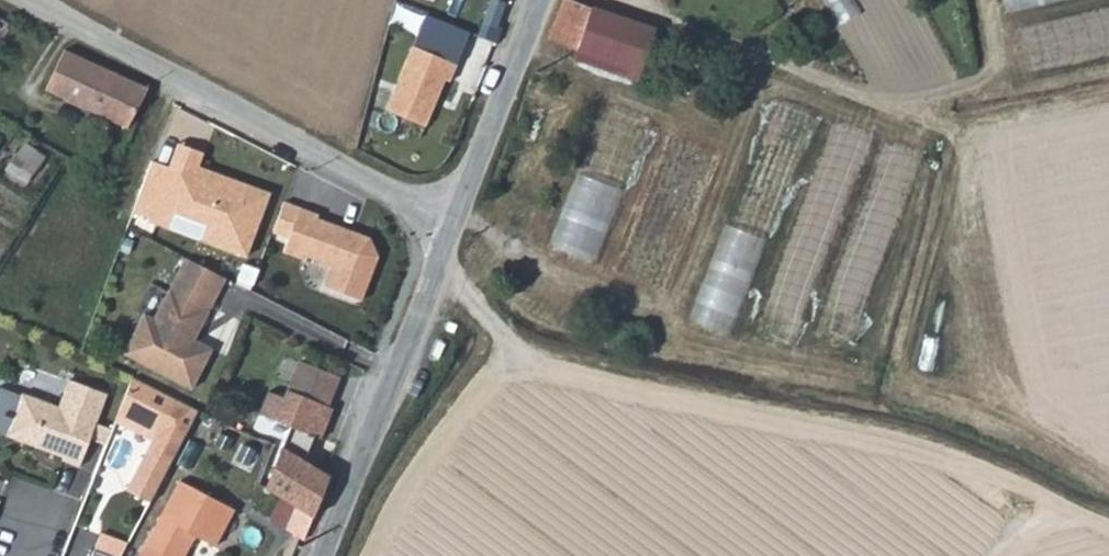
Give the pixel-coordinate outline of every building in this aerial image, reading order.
[(561,0),(558,0),(546,39),(574,49),(571,60),(633,82),(649,32),(561,0)] [(1008,13),(1064,0),(1005,0),(1008,13)] [(1026,27),(1035,73),(1108,56),(1108,7),(1026,27)] [(427,16),(387,109),(425,126),(444,79),(449,81),(469,34),(427,16)] [(146,84),(62,43),(39,84),(118,122),(115,131),(128,136),(132,116),(135,116),(131,114),(146,84)] [(670,57),(684,65),(688,56),(676,50),(670,57)] [(826,118),(779,100),(689,317),(732,336),(826,118)] [(605,111),(552,247),(597,265),(650,127),(605,111)] [(835,123),(752,333),(799,350),(882,140),(835,123)] [(32,142),(12,169),(32,184),(52,157),(32,142)] [(169,166),(226,187),(229,178),(197,167),(202,152),(177,143),(169,166)] [(886,145),(815,327),(858,345),(930,160),(886,145)] [(200,239),(245,256),(269,193),(229,178),(226,187),(169,166),(148,220),(168,227),(174,210),(206,222),(200,239)] [(369,237),(344,228),(342,232),(331,228),(333,223),(317,218),(318,214),(286,202),(274,235),(288,239),(284,252),(302,259),(303,255),(332,266),(324,286),(361,300),(378,256),(369,237)] [(344,228),(333,223),(331,228),(342,232),(344,228)] [(225,278),(186,257),(154,318),(144,313),(132,336),(145,343),(137,360),(191,388),(211,348),(193,339),(189,337),(194,328),(198,330),(225,278)] [(237,280),(252,286),(258,270),(242,264),(237,280)] [(189,337),(193,339),(198,330),(194,328),(189,337)] [(137,360),(145,343),(132,336),(123,352),(137,360)] [(293,376),(285,392),(316,405),(323,389),(293,376)] [(80,465),(107,392),(69,378),(59,406),(22,392),(22,394),(0,386),(0,430),(1,431),(64,456),(62,459),(80,465)] [(197,415),(131,378),(113,426),(153,441),(123,500),(150,507),(197,415)] [(287,429),(278,449),(301,462),(311,439),(318,442),(331,412),(316,405),(285,392),(282,400),(267,393),(258,416),(287,429)] [(278,449),(260,492),(287,511),(307,524),(326,478),(301,462),(278,449)] [(227,516),(174,488),(137,555),(179,555),(187,542),(207,553),(227,516)] [(287,511),(280,532),(300,543),(307,524),(287,511)] [(94,555),(124,555),(129,546),(101,536),(94,555)]
